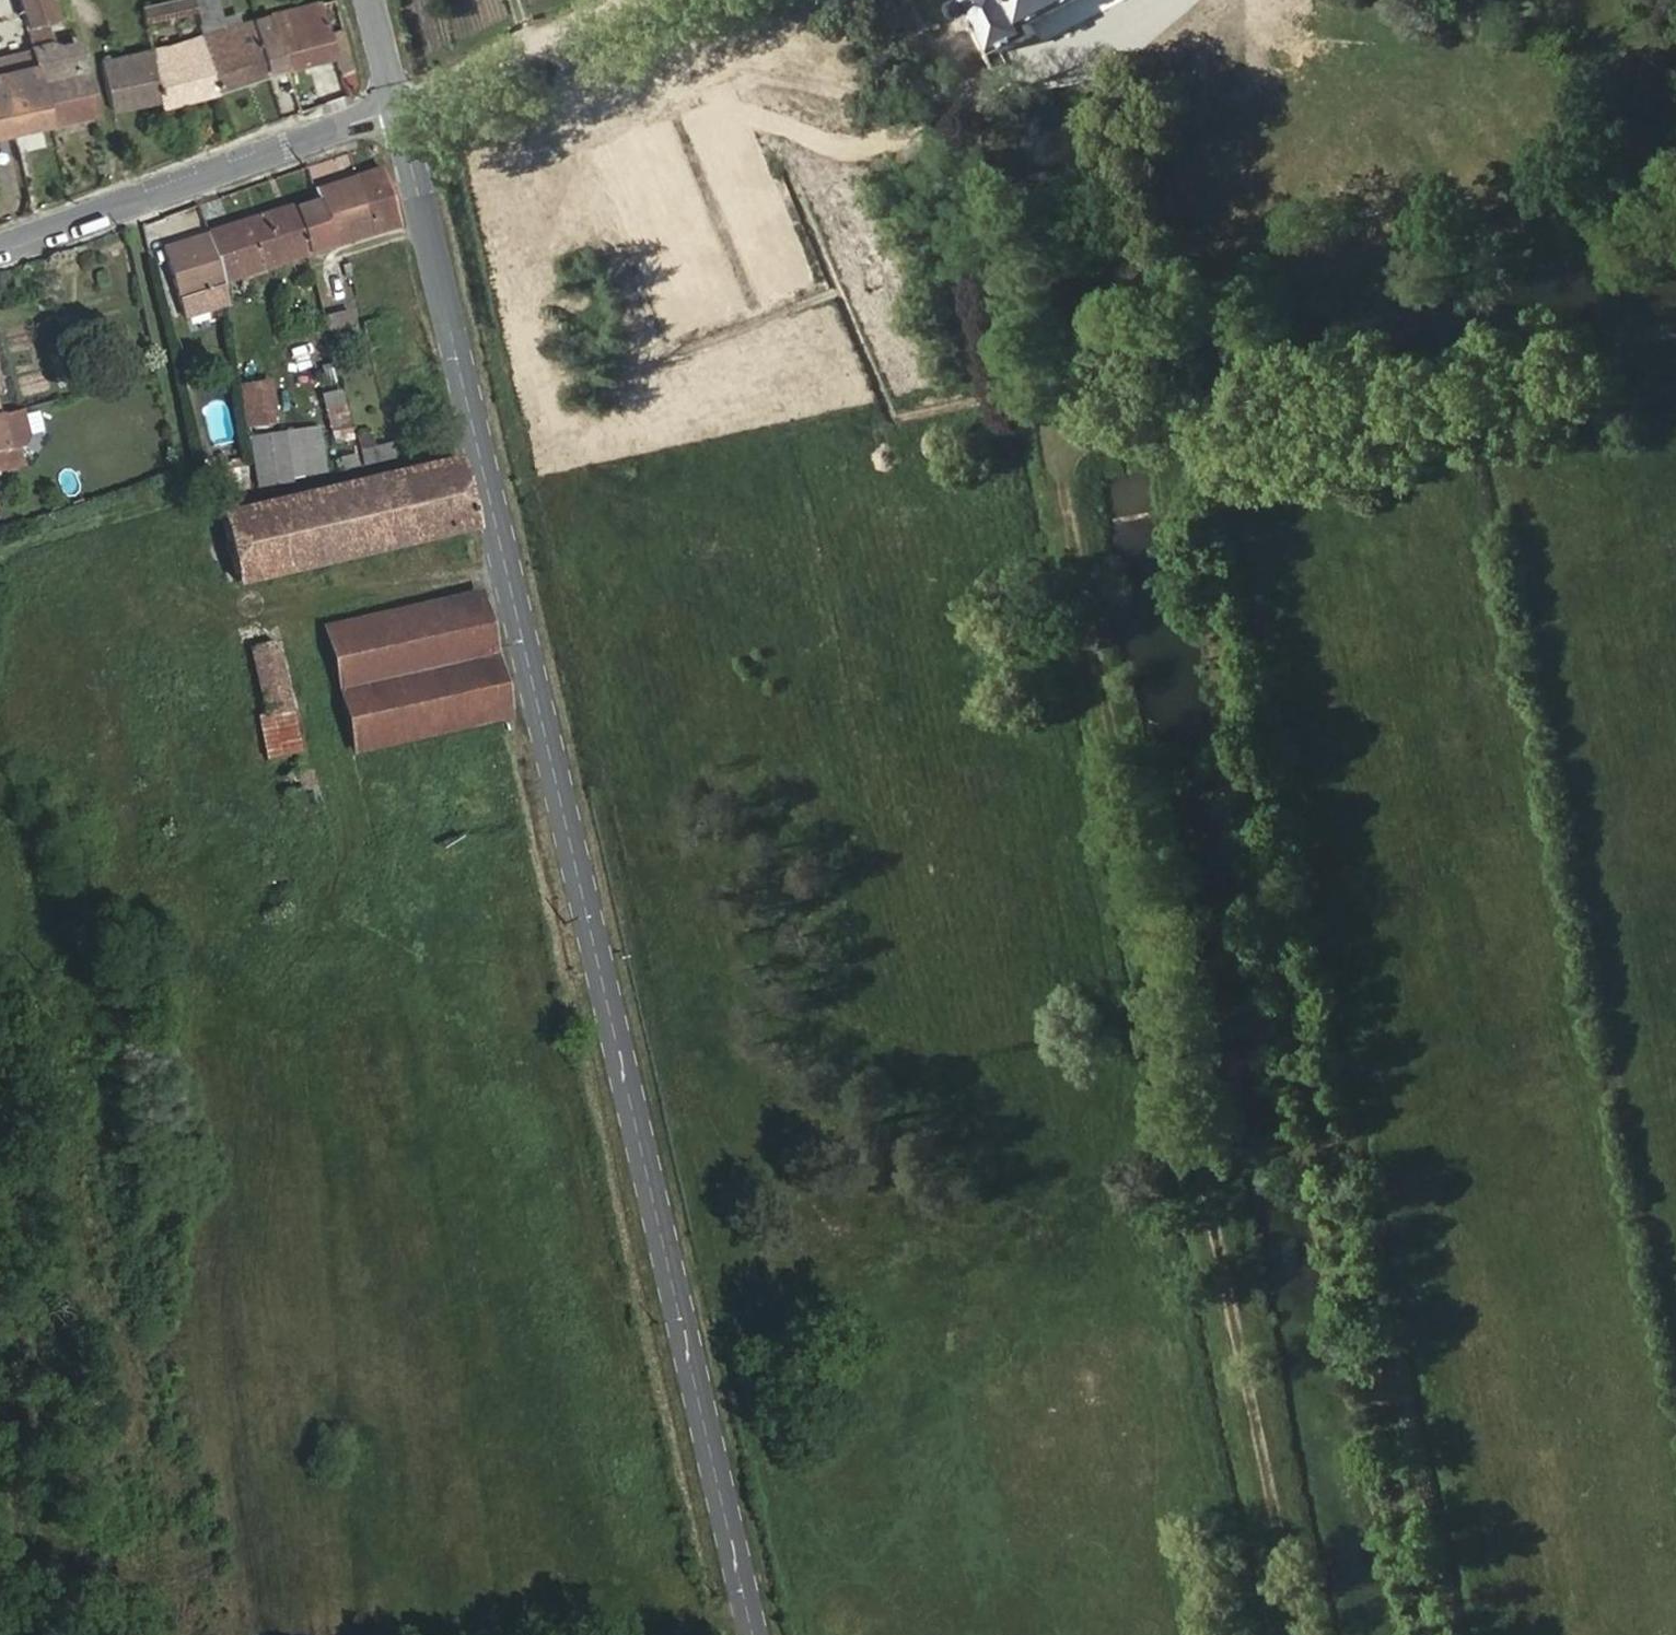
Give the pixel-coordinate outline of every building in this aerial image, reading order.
[(21,12),(25,24),(55,15),(51,0),(17,0),(21,12)] [(193,0),(168,0),(142,6),(145,22),(196,11),(193,0)] [(213,0),(196,0),(201,22),(218,18),(213,0)] [(961,5),(977,35),(989,29),(1003,53),(1040,33),(1034,23),(1076,0),(970,0),(961,5)] [(1117,0),(1076,0),(1034,23),(1040,33),(1043,39),(1117,0)] [(330,33),(322,2),(271,14),(285,70),(336,56),(330,33)] [(240,23),(238,12),(218,18),(201,22),(199,23),(201,35),(240,23)] [(285,70),(271,14),(251,20),(267,75),(285,70)] [(267,75),(251,20),(240,23),(201,35),(217,92),(267,75)] [(96,112),(85,65),(84,65),(79,45),(53,51),(47,28),(28,32),(31,46),(30,47),(31,50),(50,122),(96,112)] [(351,66),(342,30),(330,33),(336,56),(339,69),(351,66)] [(153,70),(151,51),(148,34),(114,43),(118,59),(100,62),(111,110),(159,99),(153,70)] [(217,92),(201,35),(151,51),(153,70),(159,99),(160,107),(217,92)] [(31,50),(0,57),(0,134),(50,122),(31,50)] [(346,154),(310,167),(315,184),(352,171),(346,154)] [(108,172),(106,163),(97,165),(99,174),(108,172)] [(398,227),(381,168),(314,190),(317,201),(331,247),(398,227)] [(331,247),(317,201),(293,209),(292,207),(206,233),(221,284),(307,255),(331,247)] [(206,233),(160,247),(177,305),(181,303),(223,290),(221,284),(206,233)] [(189,316),(225,304),(223,290),(181,303),(184,312),(189,316)] [(351,328),(347,310),(323,317),(327,334),(351,328)] [(273,410),(269,382),(238,386),(242,414),(272,410),(273,410)] [(343,405),(340,391),(321,396),(324,410),(343,405)] [(21,410),(0,415),(0,470),(21,465),(17,447),(22,446),(27,437),(21,410)] [(274,425),(272,410),(242,414),(244,429),(274,425)] [(324,472),(317,429),(246,440),(253,488),(289,483),(288,478),(324,472)] [(395,458),(391,443),(358,452),(362,466),(395,458)] [(358,467),(354,454),(338,458),(341,471),(358,467)] [(473,528),(457,461),(220,517),(236,583),(473,528)] [(506,716),(477,595),(325,630),(353,751),(506,716)] [(297,753),(271,642),(250,646),(267,719),(258,721),(266,759),(297,753)]
